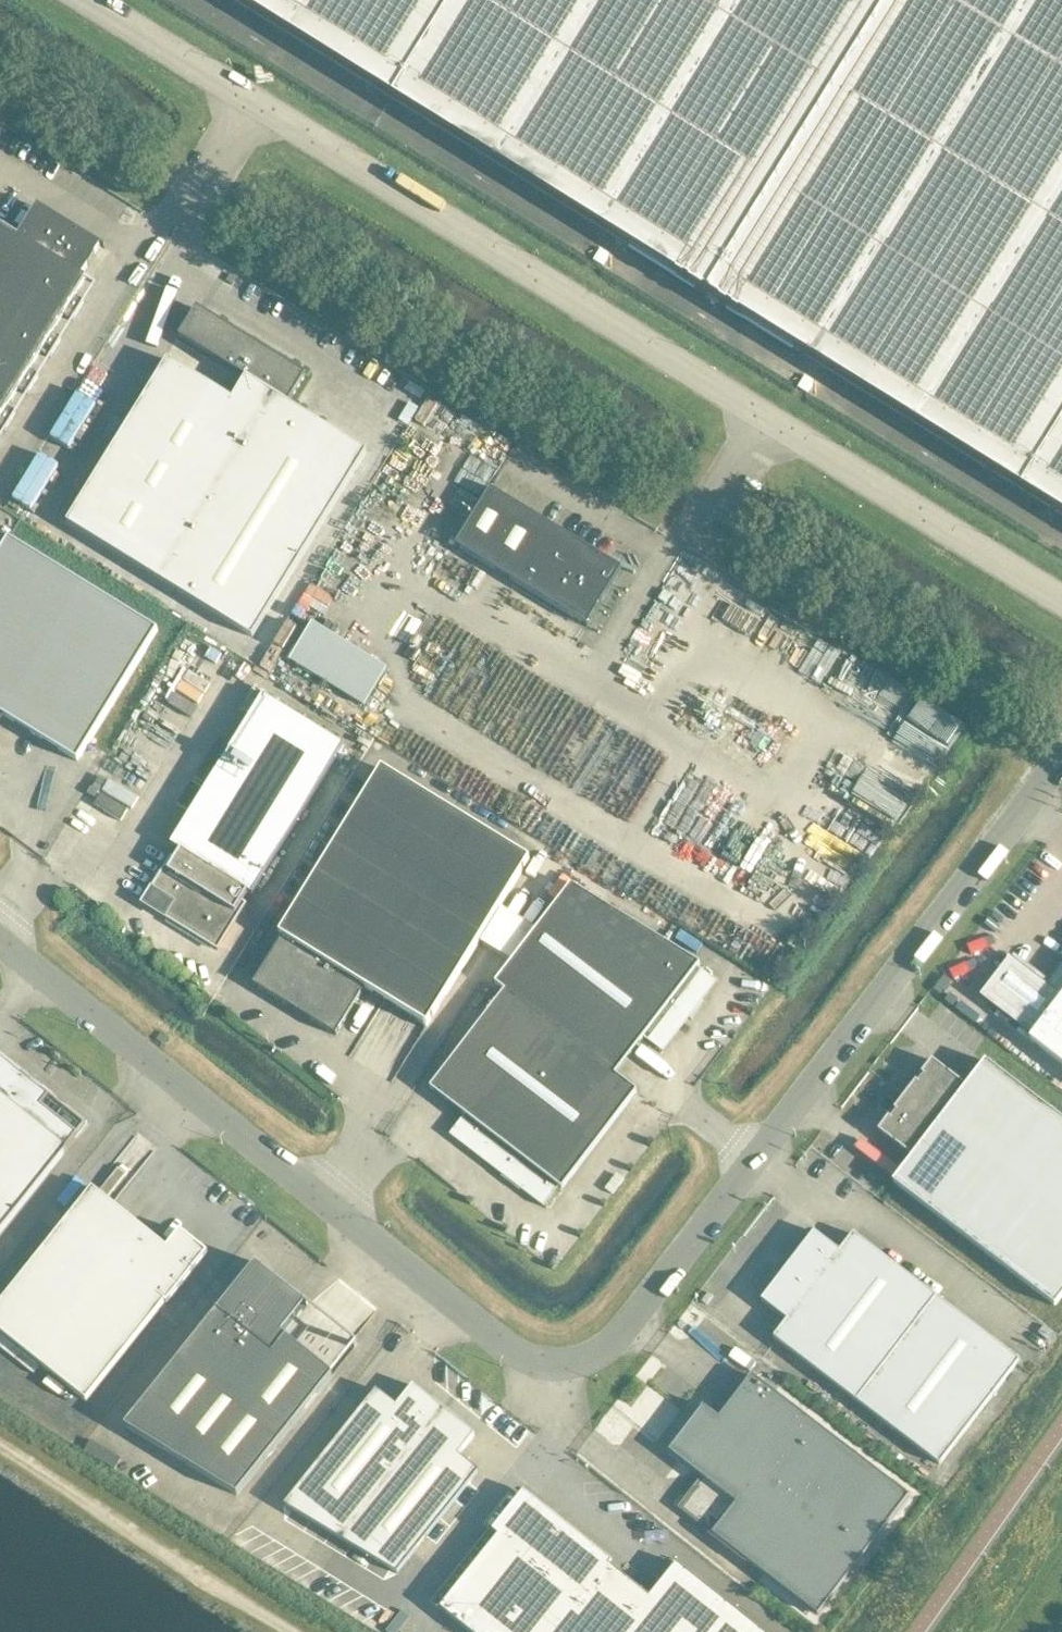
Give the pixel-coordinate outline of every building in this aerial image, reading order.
[(1061,515),(1061,0),(234,0),(1061,515)] [(5,432),(7,429),(7,428),(17,413),(8,407),(11,402),(10,401),(17,390),(18,391),(18,390),(28,396),(30,392),(39,376),(30,370),(34,365),(33,364),(39,353),(40,354),(41,353),(50,359),(53,355),(52,355),(62,339),(53,334),(56,328),(55,327),(62,316),(63,317),(64,316),(73,322),(75,318),(85,302),(76,297),(79,291),(78,290),(85,280),(86,280),(87,278),(83,275),(89,266),(96,256),(95,255),(101,246),(105,249),(106,248),(77,230),(78,229),(77,228),(73,235),(64,230),(67,225),(38,207),(26,226),(25,226),(19,236),(0,224),(0,429),(5,432)] [(307,376),(219,322),(197,308),(189,321),(179,338),(246,378),(233,400),(168,360),(67,524),(253,638),(367,453),(289,405),(307,376)] [(622,569),(491,489),(456,546),(587,626),(622,569)] [(4,716),(78,762),(158,631),(9,539),(0,554),(0,723),(4,716)] [(294,662),(371,706),(394,666),(317,623),(294,662)] [(945,765),(970,725),(901,681),(885,705),(908,720),(899,735),(945,765)] [(248,893),(253,895),(345,746),(264,696),(171,845),(181,851),(175,859),(171,857),(150,890),(153,892),(146,903),(165,915),(163,917),(218,951),(247,904),(243,901),(248,893)] [(309,1012),(305,1017),(336,1036),(366,988),(427,1026),(530,860),(382,769),(280,935),(283,937),(254,985),(292,1009),(295,1004),(309,1012)] [(100,776),(93,787),(100,791),(101,792),(108,781),(100,776)] [(92,787),(88,793),(96,798),(100,791),(93,787),(92,787)] [(495,984),(505,991),(616,1075),(645,1036),(663,1049),(688,1017),(692,1020),(692,1019),(688,1016),(700,1001),(704,1004),(705,1003),(703,1002),(718,982),(698,967),(700,964),(571,885),(495,984)] [(1045,984),(1010,957),(980,997),(1032,1036),(1030,1040),(1061,1065),(1061,962),(1045,984)] [(637,1091),(616,1075),(505,991),(430,1088),(468,1118),(455,1135),(504,1172),(501,1177),(502,1177),(505,1173),(523,1186),(519,1190),(520,1191),(521,1190),(544,1207),(559,1187),(562,1189),(637,1091)] [(87,1126),(39,1088),(35,1093),(26,1086),(30,1080),(4,1060),(0,1056),(0,1234),(87,1126)] [(905,1096),(1061,1216),(1061,1120),(986,1062),(966,1087),(932,1060),(922,1074),(924,1076),(919,1083),(916,1081),(905,1096)] [(1061,1297),(1061,1216),(905,1096),(894,1110),(897,1112),(891,1119),(889,1117),(878,1131),(913,1158),(893,1183),(1055,1307),(1061,1297)] [(0,1305),(0,1332),(86,1401),(165,1302),(167,1304),(208,1253),(180,1231),(167,1248),(93,1189),(0,1305)] [(857,1401),(936,1298),(853,1234),(840,1252),(814,1232),(761,1301),(787,1320),(774,1338),(857,1401)] [(236,1288),(124,1426),(237,1495),(306,1409),(305,1408),(317,1393),(318,1394),(333,1375),(284,1336),(282,1335),(296,1317),(289,1311),(291,1307),(290,1299),(287,1296),(290,1292),(259,1267),(260,1266),(256,1263),(253,1267),(254,1268),(238,1289),(236,1288)] [(1019,1361),(936,1298),(857,1401),(940,1465),(1019,1361)] [(701,1408),(703,1409),(683,1433),(669,1452),(707,1481),(700,1491),(694,1487),(678,1508),(818,1615),(909,1496),(752,1376),(725,1410),(715,1403),(709,1411),(703,1406),(701,1408)] [(284,1506),(341,1540),(444,1410),(413,1386),(397,1406),(377,1390),(284,1506)] [(444,1410),(341,1540),(397,1574),(479,1472),(459,1456),(475,1435),(444,1410)] [(556,1517),(524,1492),(493,1531),(498,1535),(440,1608),(469,1631),(763,1631),(677,1563),(650,1597),(609,1565),(612,1562),(556,1517)]
